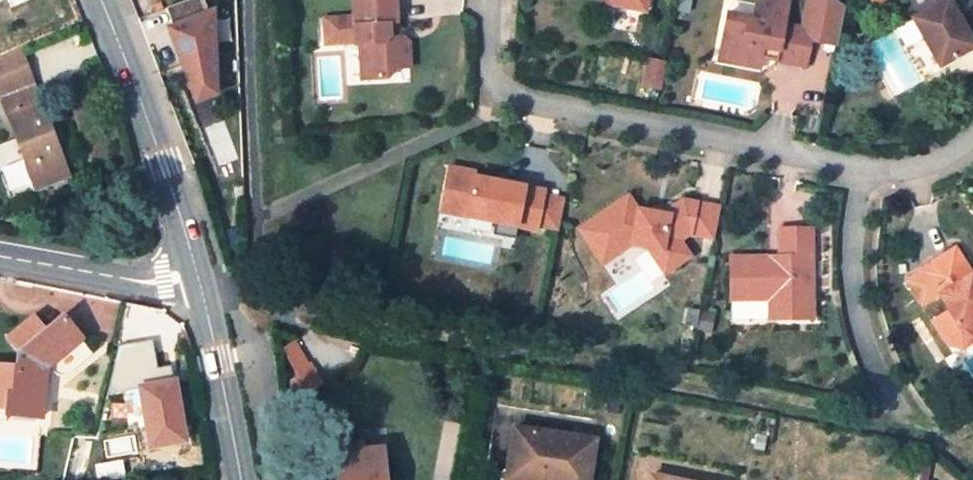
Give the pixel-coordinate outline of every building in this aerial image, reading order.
[(350,14),(321,16),(322,42),(352,40),(352,42),(359,42),(361,80),(387,78),(396,67),(409,66),(409,52),(408,40),(401,34),(397,34),(396,22),(395,0),(350,0),(350,14)] [(609,11),(649,19),(653,0),(611,0),(609,11)] [(766,68),(771,51),(784,54),(782,64),(809,70),(815,47),(840,51),(848,15),(825,0),(813,0),(805,34),(789,31),(796,3),(783,0),(764,0),(759,23),(735,17),(726,54),(746,58),(745,63),(766,68)] [(903,3),(922,32),(914,37),(944,83),(972,64),(972,53),(960,33),(948,16),(953,12),(945,0),(907,0),(903,3)] [(177,5),(182,102),(224,100),(220,3),(177,5)] [(965,30),(953,12),(948,16),(960,33),(965,30)] [(0,56),(0,93),(33,81),(20,49),(0,56)] [(726,54),(725,62),(766,72),(766,68),(745,63),(746,58),(726,54)] [(670,66),(654,62),(648,87),(664,90),(670,66)] [(33,81),(0,93),(8,115),(36,189),(68,176),(33,81)] [(559,202),(538,197),(539,192),(469,178),(470,173),(444,167),(435,211),(490,223),(510,227),(531,231),(532,226),(553,231),(559,202)] [(625,196),(575,228),(597,263),(626,245),(657,252),(668,269),(685,258),(674,242),(684,235),(709,241),(716,209),(679,201),(663,212),(659,211),(658,216),(649,214),(634,210),(625,196)] [(508,239),(510,227),(490,223),(487,235),(508,239)] [(819,234),(786,235),(786,261),(737,261),(738,305),(776,305),(776,325),(809,325),(809,305),(819,304),(819,234)] [(668,269),(657,252),(642,249),(659,275),(668,269)] [(926,275),(943,302),(948,299),(958,314),(941,325),(955,348),(971,351),(972,350),(972,269),(962,252),(926,275)] [(819,304),(809,305),(809,325),(819,324),(819,304)] [(692,313),(682,311),(679,326),(689,328),(692,313)] [(8,395),(6,414),(41,417),(46,367),(51,371),(57,373),(62,374),(66,374),(91,354),(62,318),(45,331),(43,333),(34,321),(10,340),(19,352),(18,361),(0,359),(0,394),(8,395)] [(143,388),(151,451),(191,446),(180,364),(159,367),(155,340),(111,345),(117,391),(143,388)] [(301,344),(285,353),(289,361),(306,352),(301,344)] [(313,368),(290,382),(299,399),(322,384),(313,368)] [(515,429),(507,473),(539,479),(588,479),(595,441),(571,438),(515,429)] [(339,479),(386,479),(383,449),(363,450),(362,444),(336,448),(339,479)]
